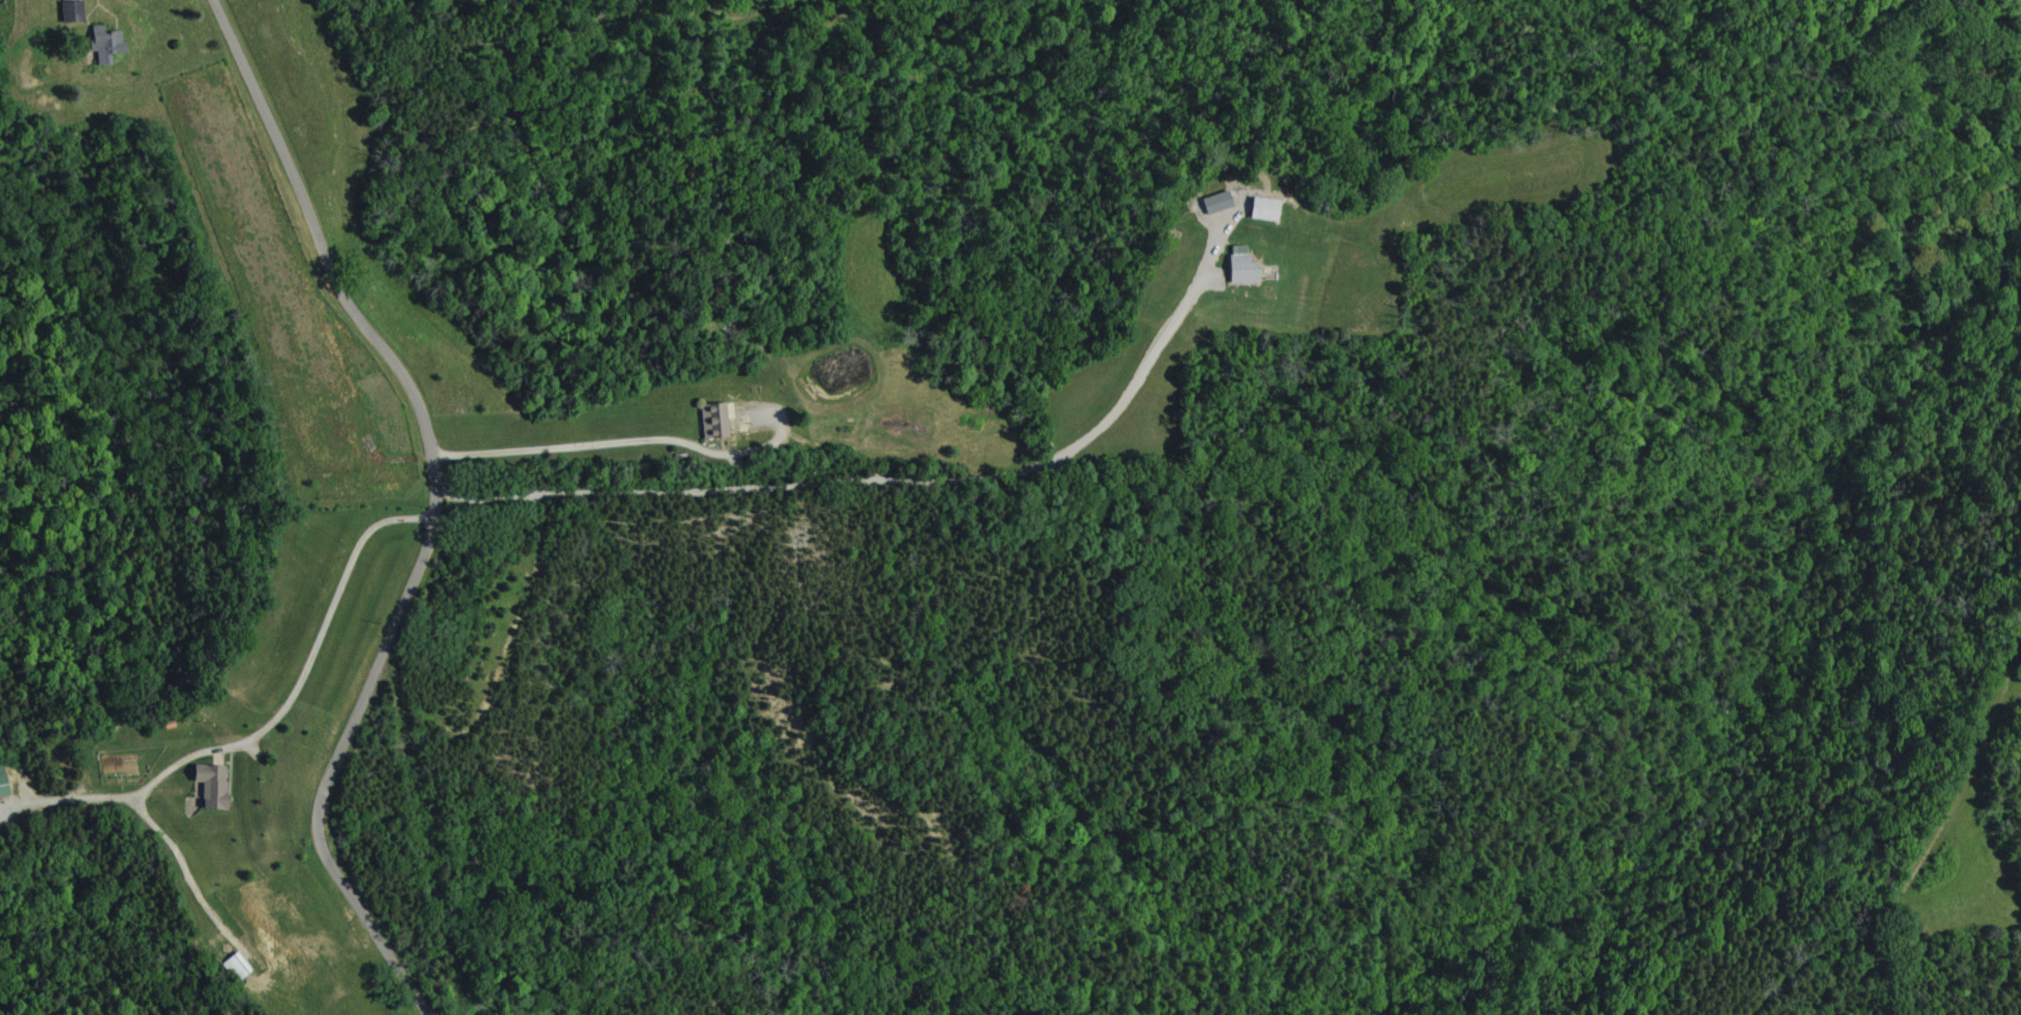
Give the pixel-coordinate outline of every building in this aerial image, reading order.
[(85,21),(84,0),(76,0),(62,0),(63,21),(85,21)] [(95,24),(98,65),(115,64),(114,53),(131,52),(130,41),(124,42),(123,30),(106,31),(106,24),(95,24)] [(1234,206),(1229,190),(1201,199),(1206,215),(1234,206)] [(1262,281),(1261,262),(1250,263),(1249,250),(1228,251),(1230,283),(1262,281)] [(704,407),(705,439),(730,438),(729,406),(704,407)] [(250,974),(243,960),(245,959),(241,952),(224,961),(235,982),(250,974)]
